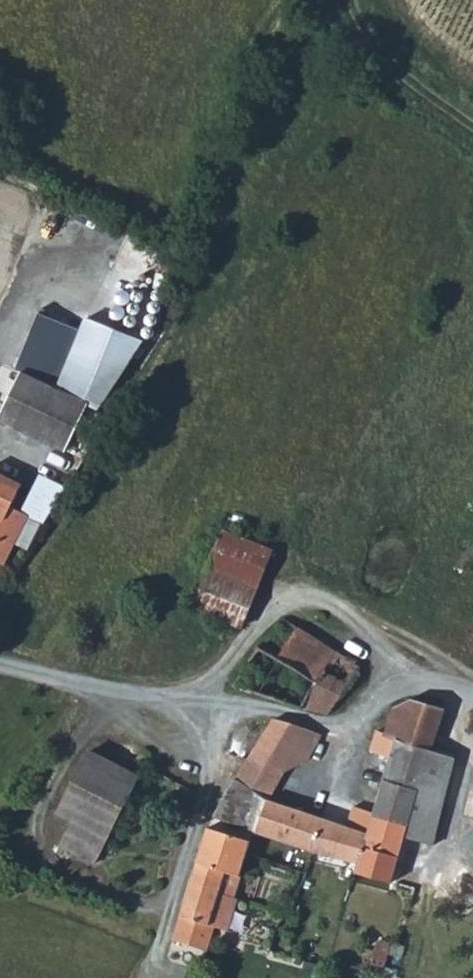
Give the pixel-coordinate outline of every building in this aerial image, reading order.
[(41,312),(17,370),(60,390),(85,330),(41,312)] [(60,390),(86,402),(107,412),(148,340),(91,317),(85,330),(60,390)] [(0,410),(0,420),(65,450),(86,402),(60,390),(18,371),(0,410)] [(4,562),(27,514),(11,506),(22,483),(0,473),(0,560),(4,562)] [(210,570),(256,588),(271,550),(224,530),(207,568),(210,570)] [(240,628),(256,588),(210,570),(193,609),(240,628)] [(300,628),(285,618),(263,648),(260,646),(235,685),(302,709),(303,707),(317,682),(279,657),(300,628)] [(337,652),(300,628),(279,657),(317,682),(337,652)] [(361,667),(337,652),(317,682),(343,695),(361,667)] [(317,682),(303,707),(330,714),(343,695),(317,682)] [(312,851),(359,861),(364,847),(368,847),(371,837),(403,847),(405,838),(434,845),(456,757),(432,749),(445,708),(412,699),(394,708),(386,732),(377,729),(372,749),(392,755),(375,812),(356,807),(350,826),(324,818),(312,851)] [(215,816),(312,851),(324,818),(270,801),(287,770),(309,729),(274,719),(236,779),(215,816)] [(323,734),(309,729),(287,770),(311,758),(323,734)] [(117,819),(139,776),(90,751),(59,813),(74,820),(83,802),(117,819)] [(74,820),(60,847),(95,864),(117,819),(83,802),(74,820)] [(225,871),(219,890),(218,891),(235,898),(247,855),(251,841),(210,826),(203,839),(196,862),(225,871)] [(391,883),(403,847),(371,837),(368,847),(364,847),(359,861),(356,873),(391,883)] [(196,862),(190,881),(219,890),(225,871),(196,862)] [(239,899),(235,898),(218,891),(219,890),(190,881),(180,915),(173,938),(207,949),(215,924),(229,929),(239,899)] [(416,891),(411,907),(418,910),(424,894),(416,891)] [(400,944),(365,935),(362,948),(373,951),(370,964),(384,967),(388,954),(396,957),(400,944)]
